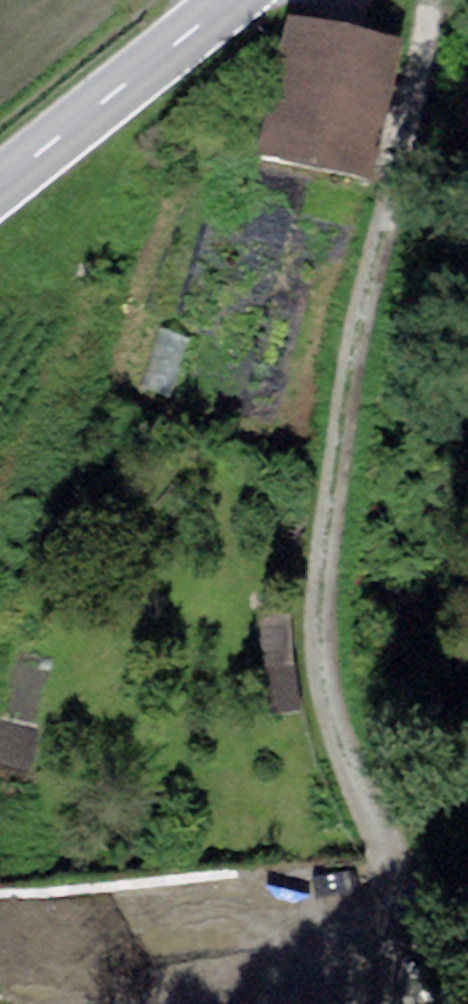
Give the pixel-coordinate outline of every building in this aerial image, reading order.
[(399,44),(287,22),(260,162),(371,183),(399,44)]
